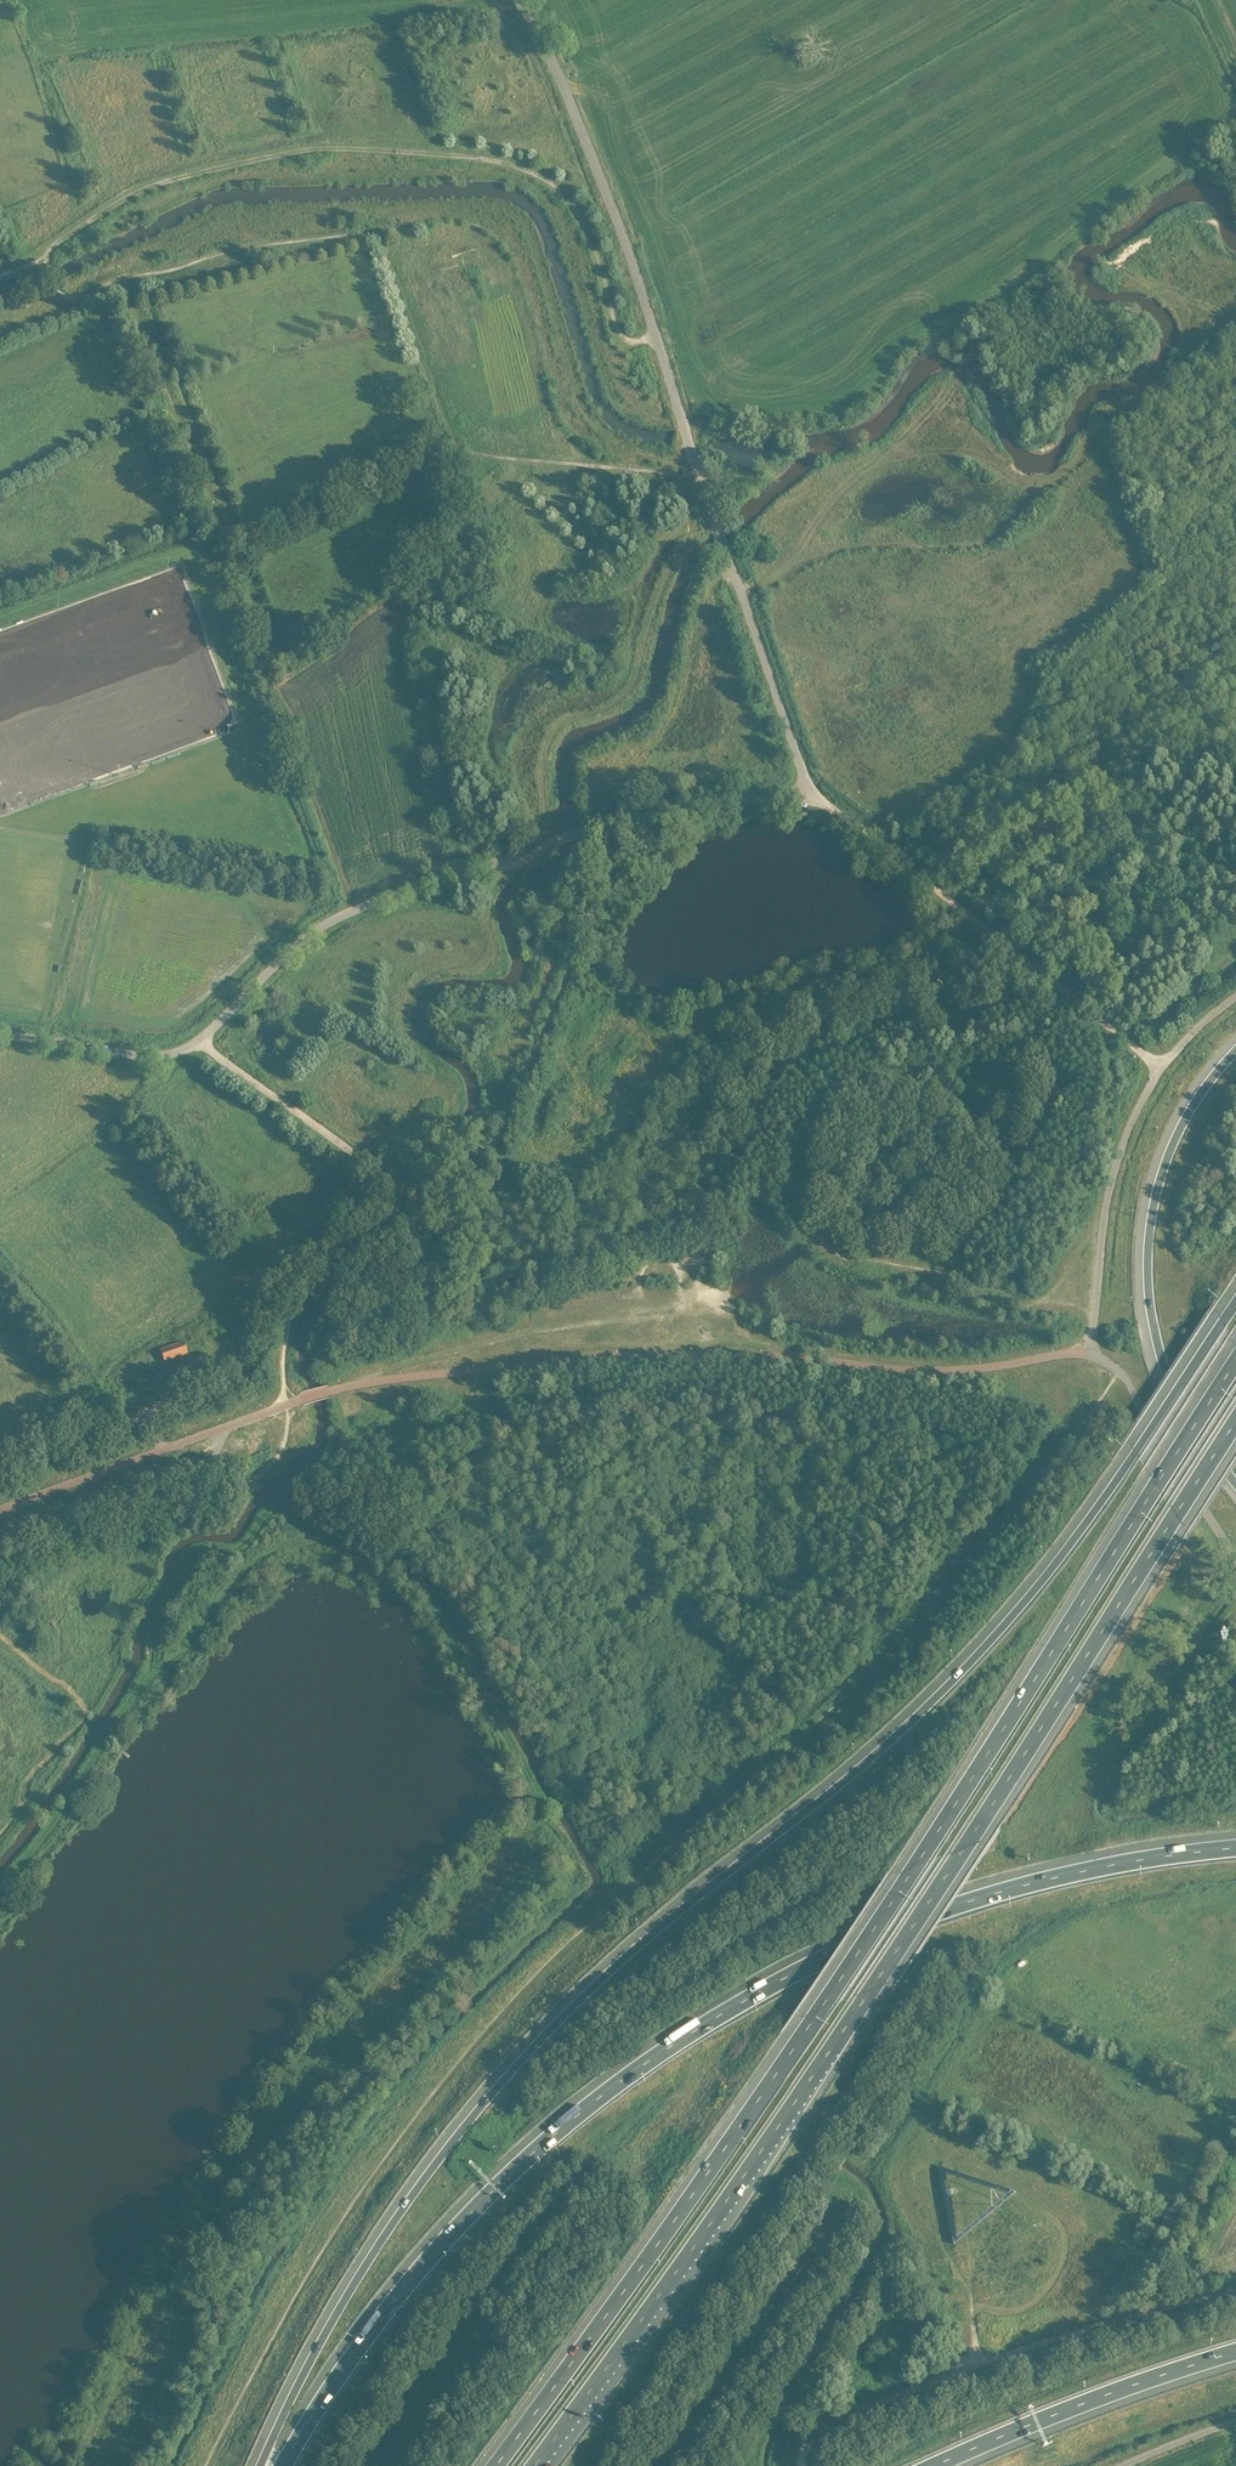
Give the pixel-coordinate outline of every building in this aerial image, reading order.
[(160,1350),(164,1362),(187,1353),(183,1342),(160,1350)]
